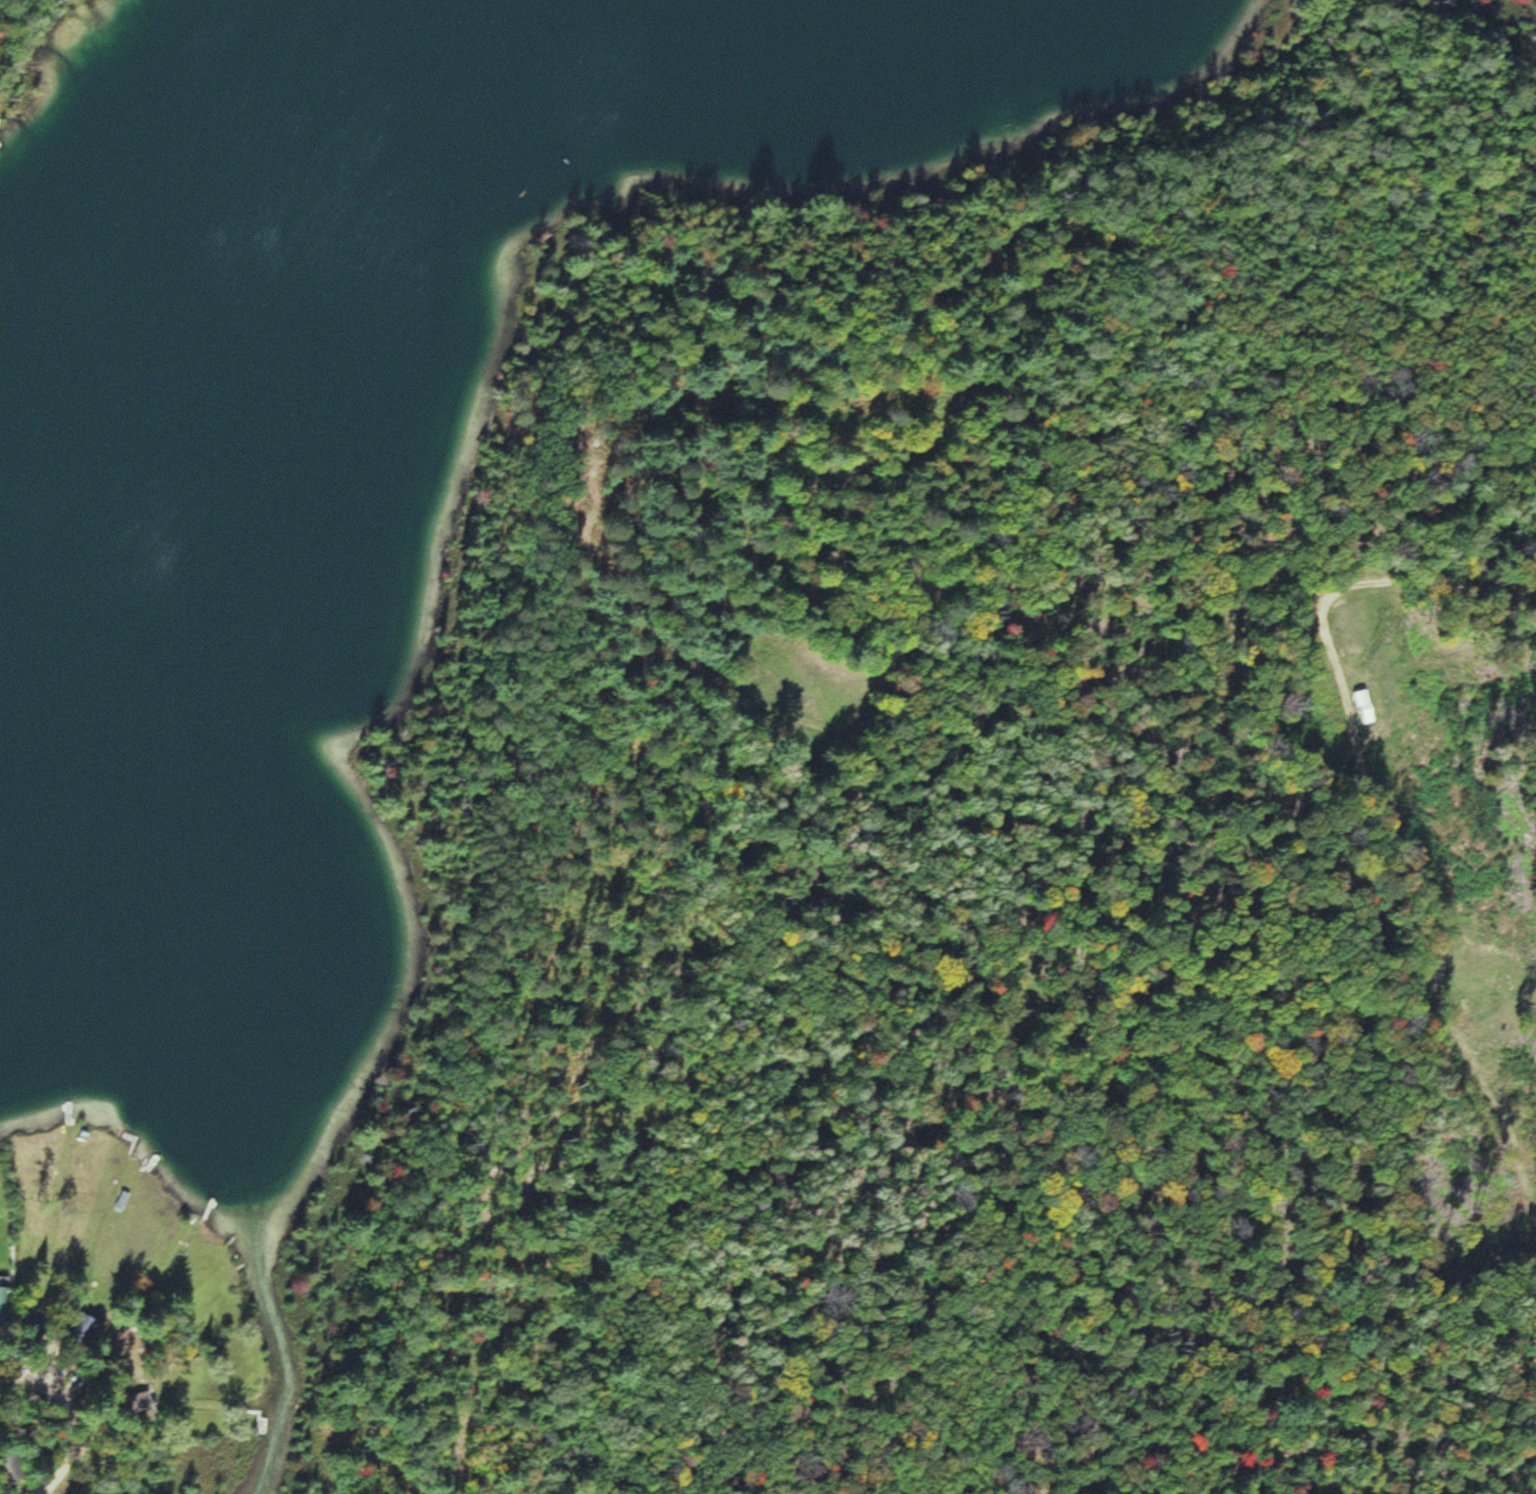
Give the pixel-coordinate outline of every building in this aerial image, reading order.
[(1359,688),(1369,720),(1359,724),(1348,691),(1359,688)] [(13,1327),(15,1287),(0,1287),(0,1326),(13,1327)] [(126,1399),(132,1416),(158,1407),(152,1390),(126,1399)]
